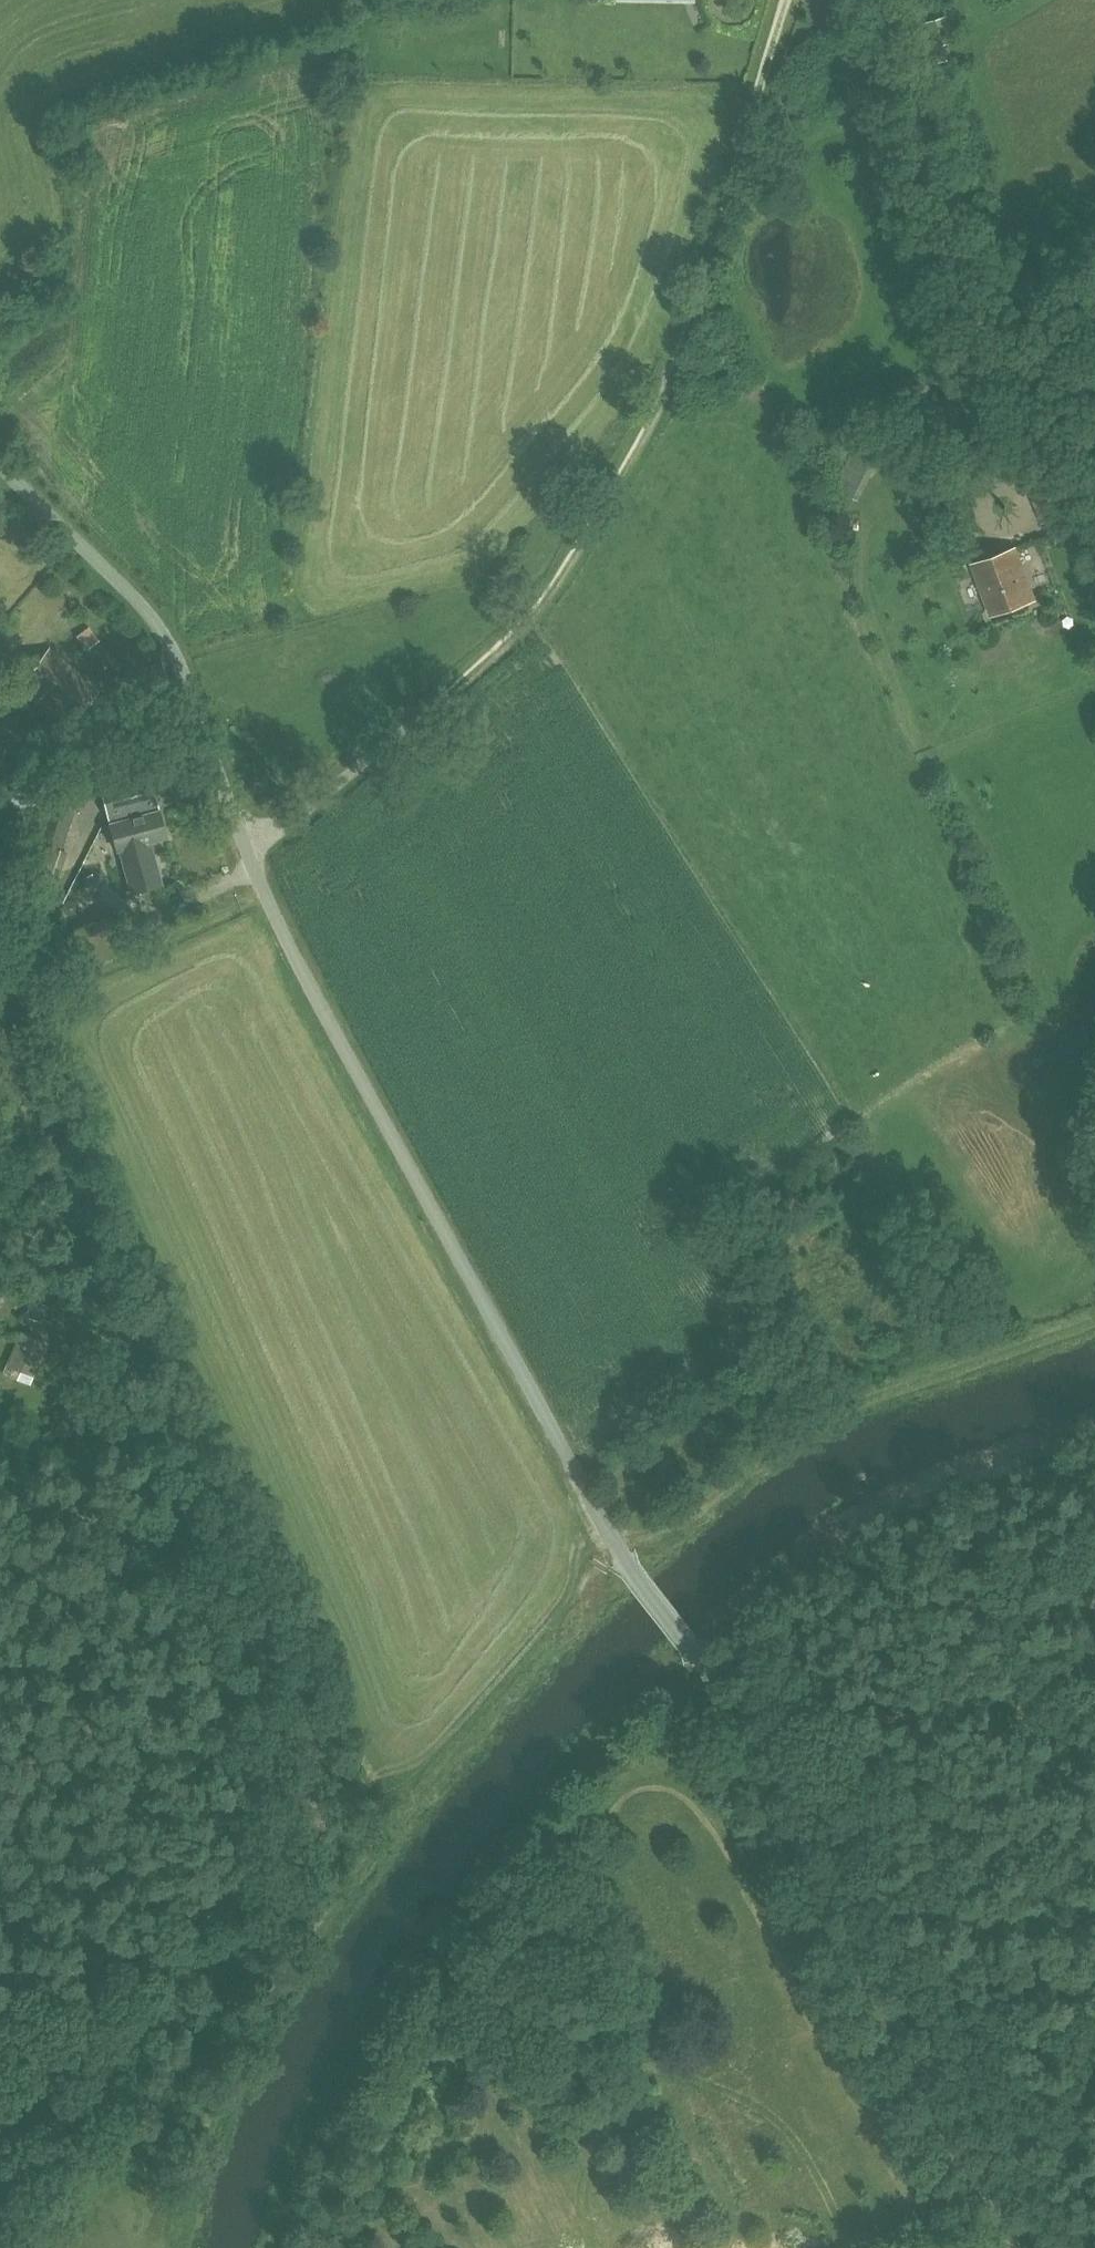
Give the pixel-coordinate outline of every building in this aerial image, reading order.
[(955,58),(950,41),(954,40),(946,15),(925,21),(937,63),(955,58)] [(1044,522),(1066,513),(1046,463),(1023,472),(1044,522)] [(992,614),(1034,598),(1015,548),(973,564),(992,614)] [(51,647),(19,684),(38,701),(41,697),(71,724),(100,690),(51,647)] [(63,761),(33,740),(0,793),(0,817),(21,830),(63,761)] [(110,822),(159,808),(147,764),(98,778),(110,822)] [(76,800),(53,794),(39,842),(34,840),(23,872),(50,884),(62,850),(76,800)] [(159,810),(159,808),(110,822),(117,850),(120,849),(131,892),(161,884),(150,841),(166,837),(159,810)] [(12,852),(21,836),(0,825),(0,845),(12,852)] [(10,1363),(32,1373),(45,1343),(22,1334),(10,1363)]
